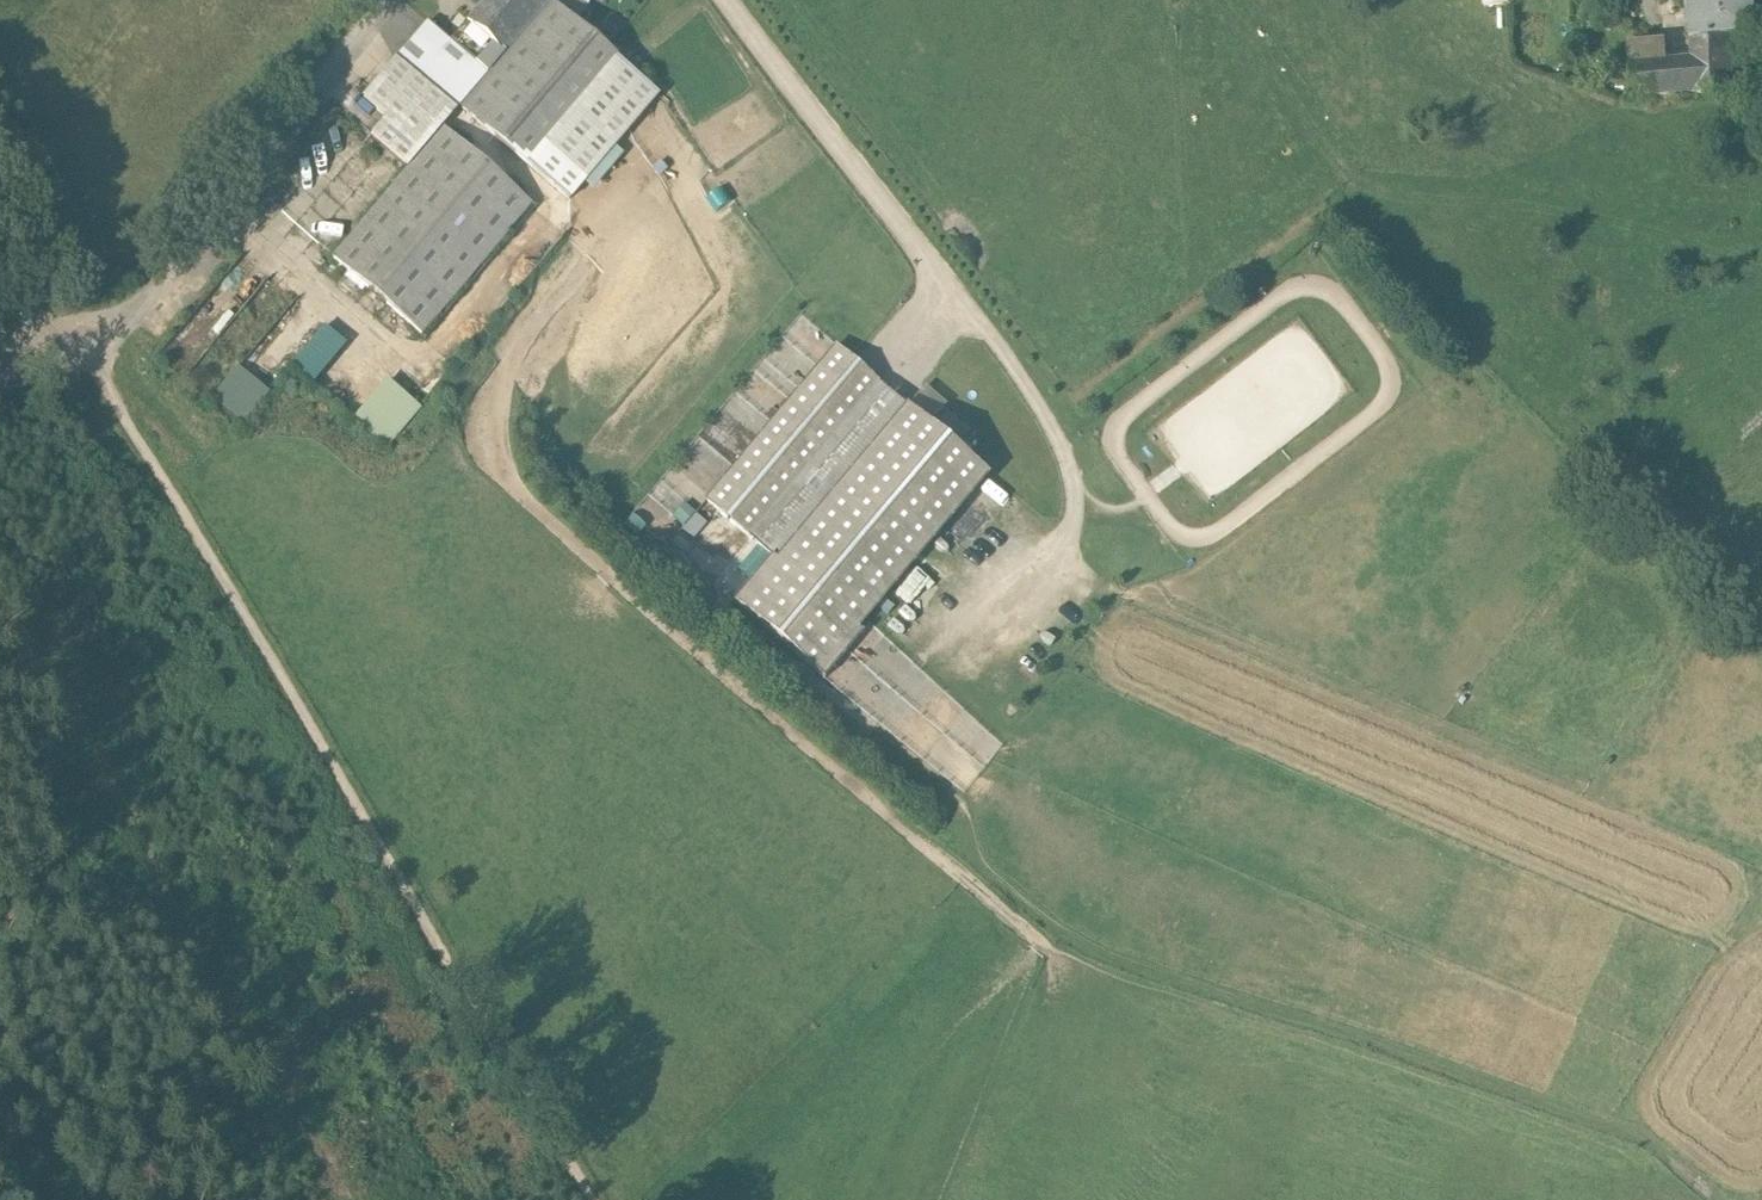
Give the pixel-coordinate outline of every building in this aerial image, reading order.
[(537,13),(521,0),(487,0),(468,22),(503,53),(537,13)] [(537,13),(548,1),(574,21),(586,7),(579,0),(521,0),(537,13)] [(1728,38),(1743,37),(1744,29),(1755,28),(1754,0),(1689,0),(1690,32),(1692,33),(1728,30),(1728,38)] [(430,23),(397,59),(456,111),(460,108),(527,161),(570,198),(659,93),(574,21),(548,1),(537,13),(503,53),(468,22),(451,42),(430,23)] [(1732,83),(1728,38),(1728,30),(1692,33),(1694,53),(1667,55),(1665,34),(1627,36),(1632,95),(1732,83)] [(456,111),(397,59),(364,98),(387,118),(372,136),(408,167),(456,111)] [(532,202),(444,127),(334,257),(422,332),(532,202)] [(988,473),(838,343),(706,496),(771,552),(734,595),(824,673),(862,630),(856,625),(988,473)] [(237,358),(210,392),(244,418),(270,384),(237,358)] [(681,497),(670,510),(695,529),(705,516),(681,497)]
